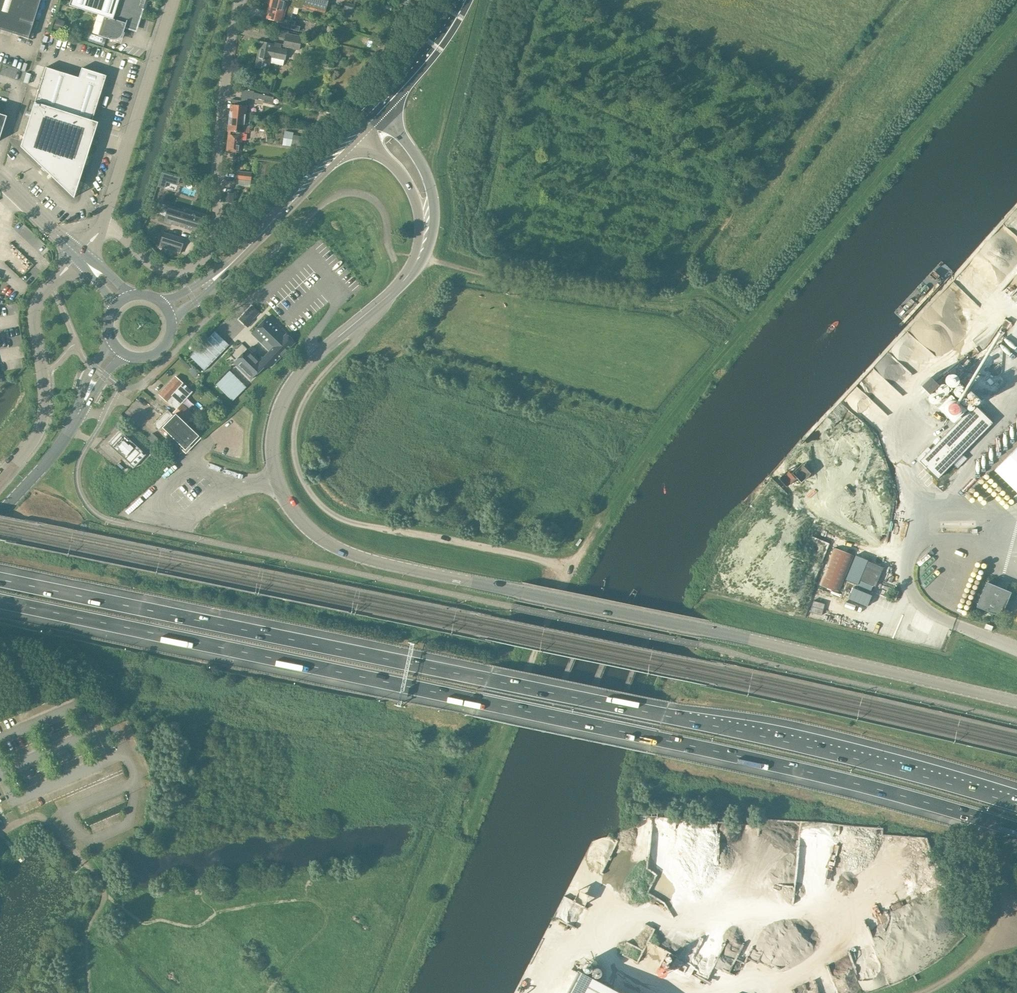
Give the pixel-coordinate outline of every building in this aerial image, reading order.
[(0,27),(0,30),(28,39),(41,0),(0,0),(0,27)] [(142,0),(71,0),(69,5),(107,17),(101,36),(98,35),(112,40),(113,40),(114,40),(115,40),(116,40),(117,39),(119,39),(120,38),(120,37),(121,36),(122,36),(123,35),(123,34),(123,33),(126,24),(133,26),(140,6),(142,0)] [(269,8),(292,14),(293,7),(299,9),(299,7),(303,8),(305,0),(292,0),(292,2),(286,1),(284,0),(271,0),(269,8)] [(326,5),(306,0),(305,0),(303,8),(324,13),(326,5)] [(269,8),(266,18),(281,22),(280,26),(299,31),(300,27),(294,26),(295,21),(290,20),(292,14),(269,8)] [(301,38),(286,35),(283,46),(299,49),(301,38)] [(273,44),(260,41),(255,67),(268,70),(270,64),(283,66),(284,60),(285,60),(287,50),(281,49),(282,44),(274,42),(273,44)] [(92,141),(98,122),(92,120),(107,75),(82,68),(79,78),(46,67),(21,146),(74,198),(92,141)] [(247,99),(253,99),(257,100),(257,98),(272,103),(273,98),(254,92),(254,91),(242,90),(241,101),(232,100),(232,104),(231,104),(230,118),(245,120),(248,120),(249,114),(246,114),(247,99)] [(244,134),(244,126),(249,127),(250,120),(248,120),(245,120),(230,118),(228,132),(229,132),(227,150),(230,151),(230,156),(236,156),(236,151),(240,152),(242,133),(244,134)] [(302,137),(293,135),(291,144),(300,146),(302,137)] [(252,173),(238,171),(237,179),(251,181),(252,173)] [(233,193),(225,193),(225,202),(232,202),(233,193)] [(204,217),(168,206),(164,221),(199,232),(204,217)] [(185,238),(165,231),(160,246),(181,252),(185,238)] [(259,313),(251,305),(238,319),(248,329),(254,322),(253,320),(259,313)] [(234,362),(242,371),(251,379),(268,362),(272,366),(295,342),(293,340),(288,335),(287,334),(285,332),(268,316),(252,333),(270,351),(259,360),(247,349),(234,362)] [(215,331),(211,335),(225,349),(229,345),(228,344),(215,331)] [(211,335),(207,340),(221,353),(225,349),(211,335)] [(207,340),(202,344),(217,358),(221,353),(207,340)] [(202,344),(198,348),(213,362),(217,358),(202,344)] [(198,348),(194,352),(208,366),(213,362),(198,348)] [(194,352),(190,357),(204,371),(208,366),(194,352)] [(230,370),(215,384),(220,389),(234,374),(230,370)] [(234,374),(220,389),(224,393),(238,379),(234,374)] [(933,374),(923,383),(932,393),(942,385),(933,374)] [(176,410),(174,413),(186,424),(194,415),(173,396),(184,384),(176,375),(158,394),(167,402),(168,402),(176,410)] [(238,379),(224,393),(228,397),(242,383),(238,379)] [(242,383),(228,397),(232,401),(247,387),(242,383)] [(926,454),(923,452),(918,456),(920,459),(919,460),(937,478),(992,423),(974,405),(926,454)] [(167,410),(154,424),(159,429),(163,425),(184,445),(185,444),(194,435),(174,414),(173,415),(167,410)] [(120,431),(108,444),(134,468),(146,454),(120,431)] [(152,433),(147,438),(153,443),(157,447),(162,442),(158,439),(152,433)] [(994,470),(1016,493),(1016,447),(994,470)] [(834,547),(819,585),(839,593),(854,555),(834,547)] [(859,580),(875,586),(883,567),(867,561),(859,580)] [(1002,616),(1013,592),(988,582),(978,606),(1002,616)] [(853,588),(849,599),(867,606),(871,595),(853,588)] [(821,615),(825,604),(813,600),(810,612),(821,615)] [(578,969),(566,992),(623,992),(578,969)]
